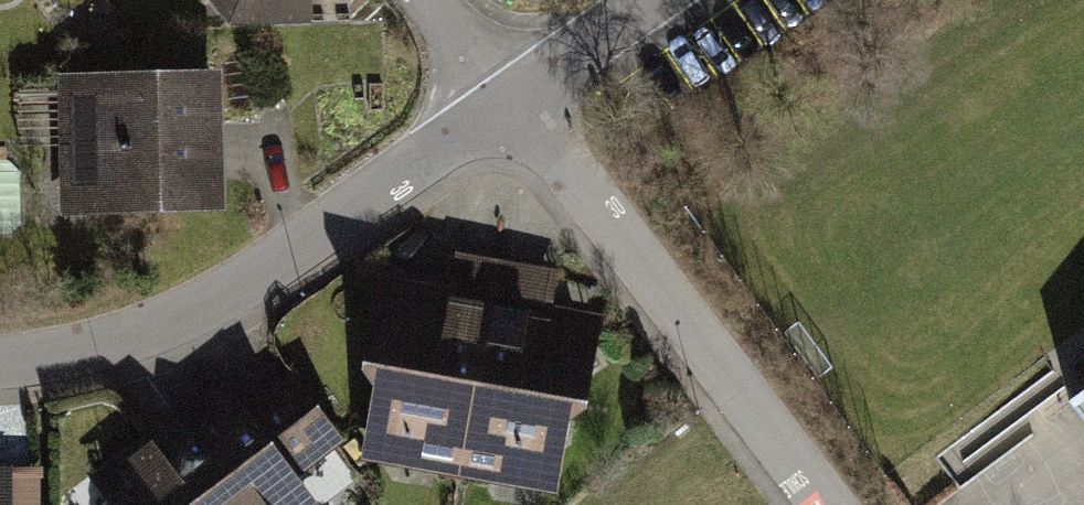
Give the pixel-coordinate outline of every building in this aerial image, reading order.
[(231,16),(305,15),(305,0),(218,0),(231,16)] [(211,83),(67,87),(70,202),(134,200),(134,185),(214,183),(211,83)] [(393,278),(380,288),(374,325),(393,354),(387,381),(378,385),(374,413),(383,424),(403,428),(426,458),(460,465),(493,279),(496,262),(456,256),(449,304),(416,296),(418,282),(393,278)] [(550,289),(493,279),(460,465),(494,471),(521,450),(546,453),(560,444),(563,419),(556,410),(562,383),(589,365),(560,322),(545,320),(550,289)] [(112,495),(119,504),(264,504),(263,504),(266,479),(280,481),(332,439),(292,386),(233,432),(207,428),(206,433),(199,433),(193,433),(188,435),(184,439),(180,444),(159,442),(124,468),(132,480),(112,495)] [(1069,401),(1083,422),(1083,390),(1069,401)]
